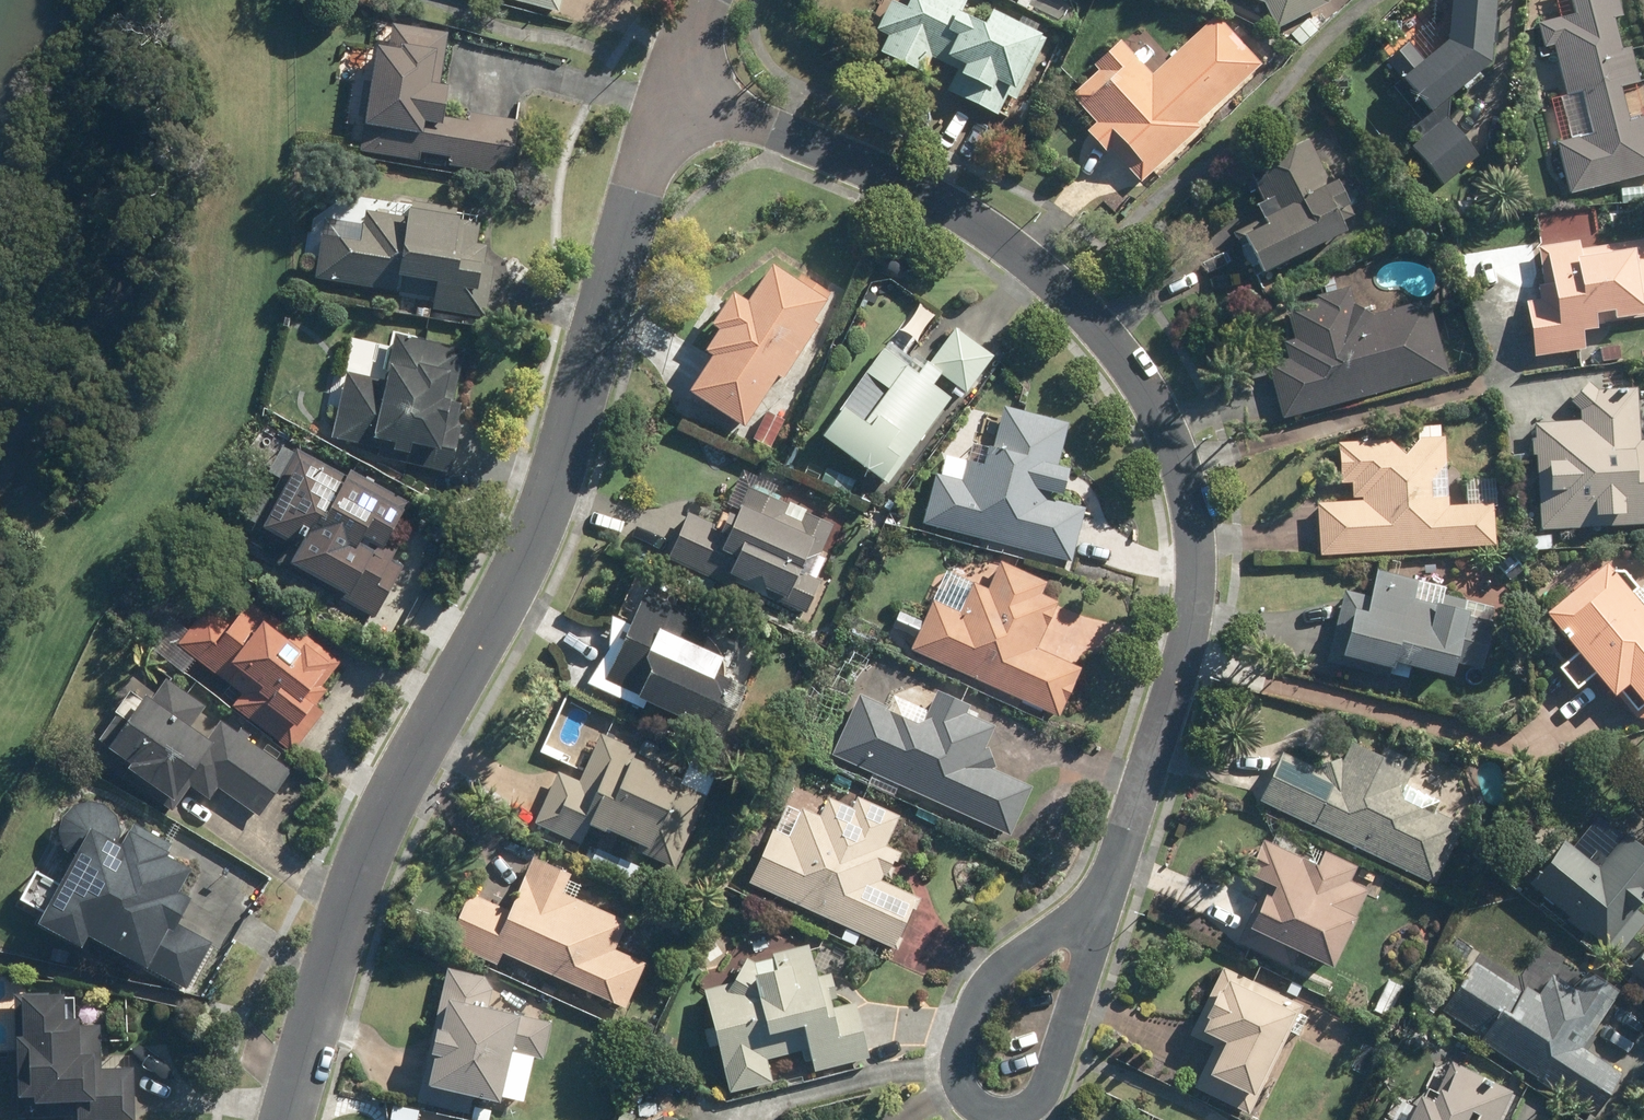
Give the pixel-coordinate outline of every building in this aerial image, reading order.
[(559,13),(562,0),(510,0),(559,13)] [(970,1),(968,0),(883,0),(886,2),(873,30),(884,35),(873,58),(915,77),(925,55),(956,69),(946,92),(1005,120),(1044,36),(985,8),(980,19),(965,12),(970,1)] [(1267,4),(1274,22),(1325,3),(1324,0),(1252,0),(1267,4)] [(1406,71),(1399,76),(1428,111),(1487,63),(1492,0),(1447,0),(1443,40),(1421,59),(1403,38),(1388,50),(1406,71)] [(1621,15),(1617,1),(1617,0),(1569,0),(1572,13),(1546,20),(1535,23),(1542,49),(1553,46),(1566,93),(1559,95),(1570,137),(1553,142),(1567,193),(1591,186),(1643,172),(1643,101),(1630,47),(1621,50),(1612,17),(1621,15)] [(1202,121),(1262,62),(1215,10),(1150,74),(1118,41),(1089,69),(1093,74),(1069,97),(1095,125),(1088,132),(1107,152),(1117,143),(1140,166),(1134,172),(1143,181),(1204,122),(1202,121)] [(517,125),(441,116),(445,88),(438,87),(445,31),(383,23),(381,42),(373,41),(363,125),(420,132),(416,163),(511,175),(517,125)] [(1442,116),(1407,146),(1440,184),(1474,155),(1442,116)] [(1253,169),(1262,184),(1256,187),(1263,198),(1253,204),(1266,225),(1240,241),(1260,275),(1301,250),(1304,254),(1345,230),(1336,214),(1349,206),(1332,177),(1325,182),(1300,140),(1253,169)] [(1619,185),(1621,203),(1643,201),(1643,183),(1619,185)] [(489,315),(490,300),(494,267),(484,266),(486,245),(478,244),(480,226),(456,223),(458,210),(404,203),(402,216),(365,212),(363,223),(321,217),(313,279),(374,286),(372,300),(489,315)] [(1540,242),(1550,313),(1526,317),(1532,358),(1593,350),(1591,335),(1643,327),(1643,241),(1579,251),(1577,237),(1540,242)] [(817,325),(809,320),(826,294),(775,262),(749,302),(729,289),(703,329),(713,335),(701,353),(704,355),(686,383),(681,391),(739,428),(744,421),(771,379),(779,384),(817,325)] [(1409,294),(1406,283),(1290,312),(1296,337),(1286,339),(1288,348),(1267,353),(1283,419),(1449,377),(1427,289),(1409,294)] [(941,314),(919,299),(820,440),(887,488),(950,400),(957,405),(994,352),(955,324),(950,330),(936,320),(941,314)] [(467,404),(454,401),(465,352),(394,337),(384,379),(344,370),(330,434),(370,443),(430,456),(427,473),(451,478),(467,404)] [(1574,382),(1576,417),(1531,419),(1536,531),(1643,527),(1643,379),(1574,382)] [(1066,421),(998,401),(986,442),(970,437),(959,477),(935,470),(920,522),(1073,566),(1090,506),(1057,496),(1062,477),(1066,464),(1054,461),(1066,421)] [(1450,421),(1413,422),(1413,434),(1337,435),(1338,499),(1322,499),(1323,555),(1497,553),(1496,465),(1451,465),(1450,421)] [(285,443),(242,521),(294,550),(285,566),(377,618),(406,567),(391,559),(398,547),(384,540),(401,509),(285,443)] [(711,519),(686,510),(666,563),(806,614),(820,577),(799,569),(811,536),(716,502),(716,503),(717,504),(711,519)] [(1043,592),(1048,581),(998,558),(986,583),(975,578),(961,608),(929,593),(903,649),(1057,719),(1082,664),(1035,642),(1055,598),(1043,592)] [(1612,702),(1624,692),(1643,716),(1643,715),(1643,578),(1632,588),(1610,559),(1541,614),(1570,650),(1554,662),(1577,691),(1593,678),(1612,702)] [(1455,669),(1484,675),(1499,597),(1440,586),(1435,609),(1421,606),(1426,583),(1375,573),(1370,596),(1336,589),(1322,659),(1452,685),(1455,669)] [(700,641),(712,612),(646,585),(631,621),(613,614),(582,687),(715,742),(741,679),(715,668),(722,650),(700,641)] [(176,645),(240,695),(231,707),(291,753),(301,741),(322,713),(316,708),(329,691),(322,686),(340,663),(295,628),(289,636),(238,596),(223,616),(233,623),(231,627),(205,607),(176,645)] [(123,769),(176,802),(186,786),(208,800),(215,788),(259,815),(292,763),(164,684),(151,706),(127,691),(98,738),(101,740),(98,745),(127,763),(123,769)] [(981,717),(983,712),(929,687),(915,718),(857,692),(828,756),(1004,835),(1027,786),(990,769),(996,754),(982,748),(993,723),(981,717)] [(549,763),(532,824),(576,840),(581,828),(639,849),(636,856),(673,869),(699,798),(679,791),(683,780),(632,761),(637,748),(600,734),(584,776),(549,763)] [(1448,774),(1381,741),(1375,754),(1353,743),(1330,789),(1276,762),(1257,800),(1431,886),(1464,819),(1433,804),(1448,774)] [(850,805),(823,793),(797,782),(751,886),(898,951),(924,892),(891,878),(903,850),(890,844),(902,817),(854,796),(850,805)] [(130,822),(123,834),(122,833),(122,830),(121,826),(121,823),(119,819),(117,816),(115,813),(113,810),(110,808),(107,806),(104,804),(100,803),(97,802),(93,802),(89,802),(86,802),(82,803),(79,804),(75,806),(72,808),(70,810),(67,813),(65,816),(63,819),(62,823),(61,826),(60,830),(60,834),(61,837),(61,841),(63,844),(64,848),(66,851),(69,854),(71,856),(56,885),(34,873),(18,903),(39,914),(33,925),(79,949),(86,936),(187,990),(214,938),(177,919),(189,897),(178,891),(189,869),(168,858),(174,846),(130,822)] [(1563,835),(1525,883),(1601,944),(1643,891),(1643,849),(1622,831),(1597,863),(1563,835)] [(1261,888),(1241,927),(1327,970),(1366,890),(1348,881),(1354,868),(1320,851),(1314,864),(1258,837),(1239,877),(1261,888)] [(490,899),(468,891),(447,947),(495,970),(502,956),(626,1014),(651,961),(640,955),(621,946),(632,922),(567,892),(576,873),(511,843),(507,851),(512,853),(490,899)] [(1623,994),(1549,945),(1523,983),(1478,953),(1439,1011),(1595,1117),(1623,1076),(1585,1050),(1623,994)] [(1634,961),(1643,968),(1643,947),(1634,961)] [(807,949),(727,975),(729,984),(700,994),(733,1097),(875,1051),(858,998),(843,1003),(832,970),(816,975),(807,949)] [(1215,974),(1189,1034),(1213,1044),(1193,1092),(1249,1116),(1295,1008),(1215,974)] [(422,1092),(498,1104),(499,1099),(524,1103),(530,1065),(543,1067),(551,1015),(518,1010),(521,987),(440,975),(422,1092)] [(97,1119),(134,1119),(136,1065),(104,1063),(105,1028),(82,1027),(83,1022),(65,1021),(66,996),(16,994),(12,1103),(89,1106),(88,1119),(97,1119)] [(1437,1056),(1424,1085),(1434,1090),(1429,1101),(1413,1093),(1400,1118),(1385,1111),(1381,1119),(1494,1119),(1509,1090),(1437,1056)]
